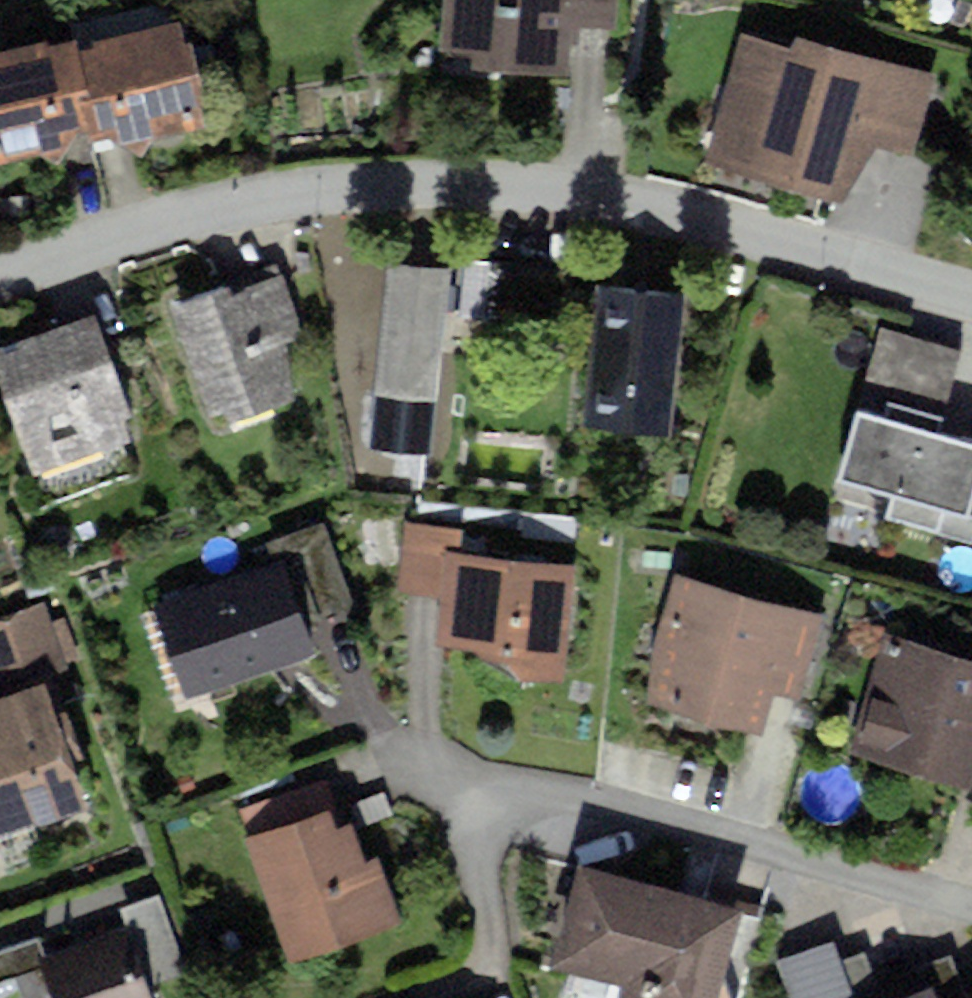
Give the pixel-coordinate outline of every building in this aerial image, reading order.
[(444,60),(570,78),(577,28),(627,35),(632,0),(453,0),(444,60)] [(217,133),(188,26),(79,42),(95,129),(143,157),(159,143),(217,133)] [(805,48),(750,42),(716,167),(844,208),(884,150),(919,156),(938,76),(809,38),(805,48)] [(0,56),(0,174),(62,163),(95,129),(79,42),(0,56)] [(452,272),(390,263),(370,398),(433,407),(452,272)] [(482,267),(474,325),(566,337),(573,279),(482,267)] [(278,282),(169,318),(207,432),(298,401),(284,359),(302,353),(278,282)] [(685,297),(596,285),(578,424),(667,435),(685,297)] [(0,358),(0,359),(41,477),(140,443),(99,324),(0,358)] [(834,455),(965,496),(971,474),(971,420),(856,384),(834,455)] [(274,566),(297,627),(357,605),(325,521),(265,543),(274,566)] [(466,527),(406,523),(400,591),(449,596),(444,641),(510,652),(532,680),(563,679),(578,565),(463,557),(466,527)] [(274,566),(151,611),(183,700),(307,654),(297,627),(274,566)] [(825,627),(685,589),(653,704),(767,735),(775,705),(802,712),(825,627)] [(93,810),(54,695),(78,687),(52,611),(0,628),(0,842),(93,810)] [(886,640),(854,759),(971,790),(971,662),(886,640)] [(342,818),(253,849),(295,970),(409,930),(386,866),(374,870),(361,831),(348,836),(342,818)] [(589,870),(562,968),(635,988),(632,997),(722,997),(745,912),(589,870)] [(125,932),(146,984),(186,969),(157,894),(117,909),(125,932)] [(35,966),(47,997),(151,997),(146,984),(125,932),(48,961),(35,966)] [(48,961),(39,937),(0,952),(0,979),(35,966),(48,961)]
